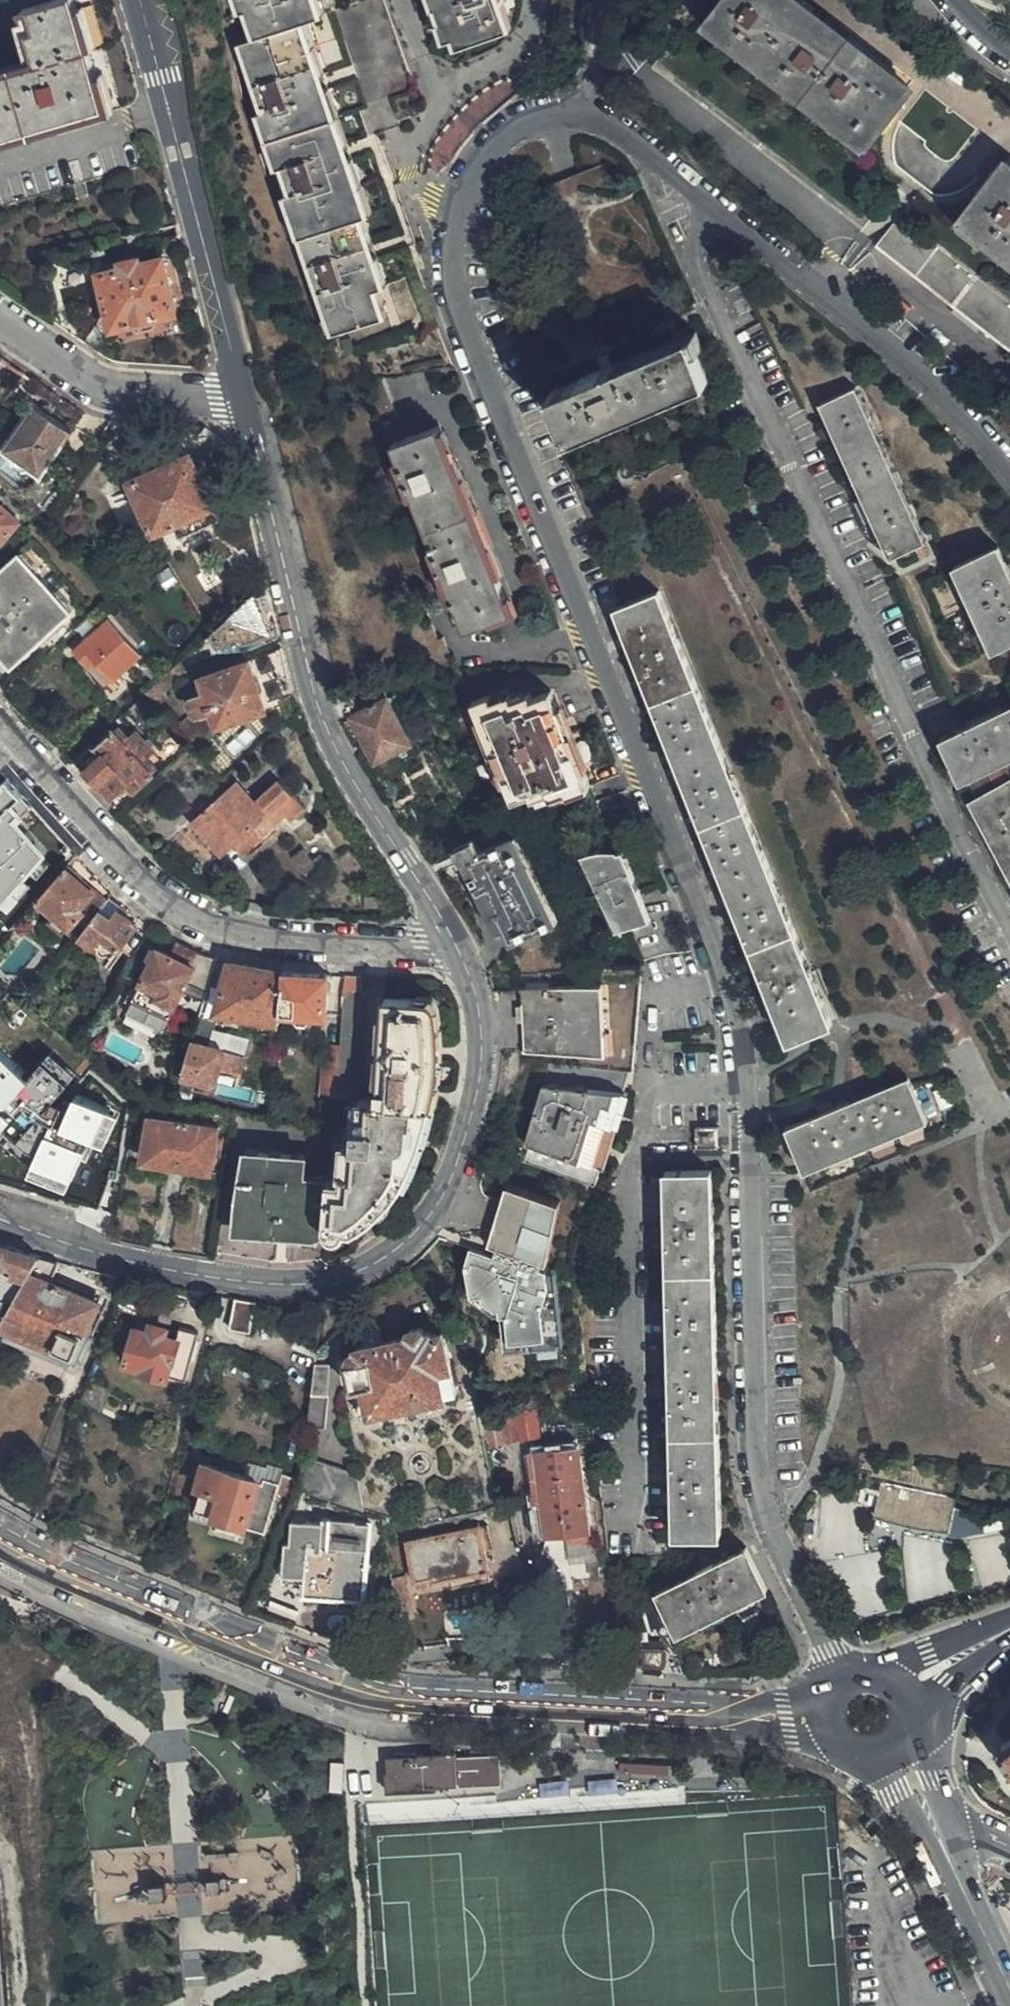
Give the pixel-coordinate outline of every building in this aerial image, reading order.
[(93,56),(78,0),(57,0),(28,7),(39,52),(42,62),(0,74),(0,142),(107,111),(93,56)] [(239,1),(256,49),(270,90),(277,110),(263,115),(265,122),(285,182),(287,190),(296,187),(302,206),(294,210),(308,251),(303,254),(310,276),(317,276),(322,293),(327,307),(320,310),(329,335),(387,314),(379,290),(369,260),(373,257),(368,241),(362,243),(353,215),(362,211),(345,162),(348,161),(342,140),(338,139),(320,92),(326,90),(324,82),(320,72),(317,72),(296,11),(303,9),(316,5),(314,0),(239,0),(239,1)] [(322,1),(316,5),(303,9),(331,89),(379,70),(396,115),(415,107),(415,104),(416,103),(420,101),(418,95),(416,95),(413,96),(409,84),(414,82),(385,0),(325,0),(322,1)] [(437,18),(443,16),(448,32),(482,21),(485,31),(510,23),(501,0),(430,0),(437,18)] [(801,0),(724,0),(713,15),(747,43),(837,112),(868,137),(911,85),(801,0)] [(371,208),(331,89),(303,9),(296,11),(317,72),(320,72),(324,82),(326,90),(320,92),(338,139),(342,140),(348,161),(345,162),(362,211),(371,208)] [(443,16),(437,18),(443,35),(448,32),(443,16)] [(446,44),(485,31),(482,21),(448,32),(443,35),(446,44)] [(270,90),(256,49),(249,51),(262,94),(270,90)] [(285,182),(265,122),(261,123),(261,126),(280,184),(285,182)] [(1007,161),(966,214),(1009,249),(1009,164),(1007,161)] [(630,242),(602,167),(534,193),(585,338),(655,311),(630,242)] [(308,251),(294,210),(289,212),(303,254),(308,251)] [(369,260),(379,290),(387,286),(362,211),(353,215),(362,243),(368,241),(373,257),(369,260)] [(902,215),(879,243),(904,265),(1009,349),(1009,301),(902,215)] [(99,275),(112,327),(112,330),(130,326),(138,332),(156,327),(159,318),(176,315),(170,287),(164,260),(141,265),(140,258),(121,262),(122,271),(99,275)] [(317,276),(310,276),(316,295),(318,293),(322,293),(317,276)] [(70,336),(96,353),(112,330),(112,327),(87,311),(70,336)] [(570,434),(710,378),(700,352),(699,349),(692,333),(555,388),(551,391),(565,424),(570,434)] [(926,539),(858,386),(819,404),(891,556),(926,539)] [(55,460),(72,435),(65,431),(30,407),(0,448),(13,457),(13,461),(23,469),(28,469),(41,478),(55,460)] [(512,612),(437,428),(392,446),(405,480),(401,482),(406,494),(411,493),(439,564),(435,565),(440,578),(445,576),(467,630),(512,612)] [(215,509),(191,455),(131,481),(153,534),(175,525),(180,536),(220,519),(215,509)] [(1,542),(20,521),(0,504),(0,541),(1,542)] [(996,547),(955,567),(993,650),(1009,642),(1009,578),(996,547)] [(58,595),(19,552),(9,561),(0,570),(0,649),(14,664),(72,610),(58,595)] [(272,608),(267,583),(210,635),(217,645),(246,641),(272,629),(264,612),(272,608)] [(828,1023),(718,744),(657,592),(614,610),(620,624),(667,743),(745,942),(786,1041),(828,1023)] [(431,664),(448,657),(441,640),(436,643),(425,616),(408,623),(419,649),(423,647),(431,664)] [(76,650),(88,666),(95,659),(110,677),(113,680),(140,656),(108,620),(76,650)] [(181,677),(202,669),(193,651),(174,668),(181,677)] [(95,659),(88,666),(103,682),(110,677),(95,659)] [(268,704),(255,659),(201,677),(206,693),(191,698),(197,716),(212,711),(217,726),(270,709),(268,704)] [(174,668),(147,694),(155,704),(181,677),(174,668)] [(410,742),(387,699),(377,704),(374,698),(383,693),(377,683),(355,687),(365,709),(348,716),(371,761),(410,742)] [(566,784),(569,790),(587,784),(551,692),(532,699),(529,694),(514,699),(510,695),(492,702),(488,697),(453,711),(454,714),(490,803),(526,789),(528,791),(530,793),(548,786),(549,790),(566,784)] [(941,737),(939,739),(960,781),(1009,757),(1009,705),(941,737)] [(94,788),(144,742),(136,735),(130,740),(119,728),(97,747),(104,754),(82,774),(94,788)] [(94,788),(109,803),(131,783),(136,790),(157,770),(147,758),(152,752),(144,742),(94,788)] [(1009,781),(968,802),(1009,881),(1009,783),(1009,781)] [(30,808),(5,782),(0,786),(0,819),(1,820),(0,821),(0,905),(45,857),(15,824),(30,808)] [(569,790),(580,818),(602,817),(587,784),(569,790)] [(265,818),(274,827),(284,819),(291,826),(306,813),(281,786),(257,808),(237,785),(193,824),(221,855),(235,843),(244,854),(263,837),(254,827),(265,818)] [(263,837),(274,827),(265,818),(254,827),(263,837)] [(550,921),(510,836),(476,852),(470,840),(451,849),(457,861),(467,857),(507,942),(550,921)] [(608,936),(624,930),(649,919),(622,852),(604,861),(601,853),(579,863),(608,936)] [(77,876),(66,867),(38,899),(70,926),(77,918),(87,925),(101,908),(106,900),(93,890),(89,894),(72,881),(77,876)] [(310,882),(296,867),(284,878),(297,892),(310,882)] [(93,890),(77,876),(72,881),(89,894),(93,890)] [(122,911),(107,899),(106,900),(101,908),(115,919),(122,911)] [(87,925),(81,935),(96,946),(104,936),(120,949),(139,924),(122,911),(115,919),(101,908),(87,925)] [(649,919),(624,930),(628,942),(653,931),(649,919)] [(204,1001),(215,961),(177,942),(171,955),(158,948),(133,997),(169,1015),(182,990),(204,1001)] [(217,1012),(280,1024),(281,1014),(282,973),(229,964),(217,1012)] [(599,1067),(631,1069),(638,967),(606,969),(602,1032),(599,1067)] [(282,973),(281,1014),(325,1016),(326,976),(282,973)] [(360,991),(361,977),(344,976),(342,1000),(351,994),(360,991)] [(602,1032),(597,983),(518,987),(521,1049),(591,1051),(590,1031),(602,1032)] [(169,1015),(133,997),(125,1012),(162,1030),(169,1015)] [(330,1178),(326,1233),(335,1237),(341,1238),(343,1236),(350,1229),(359,1228),(378,1212),(389,1201),(402,1183),(407,1174),(419,1149),(429,1123),(435,1101),(441,1045),(441,1028),(440,1015),(437,1008),(431,1001),(423,1000),(384,997),(379,1101),(360,1100),(356,1144),(344,1143),(342,1173),(346,1173),(345,1179),(330,1178)] [(199,1019),(183,1077),(196,1080),(212,1085),(215,1083),(234,1088),(238,1076),(240,1077),(246,1058),(210,1047),(216,1024),(199,1019)] [(92,1114),(99,1104),(74,1084),(67,1091),(57,1081),(57,1074),(54,1061),(32,1066),(39,1093),(33,1095),(9,1101),(17,1129),(41,1123),(67,1145),(81,1157),(106,1126),(92,1114)] [(320,1089),(336,1090),(338,1065),(321,1064),(320,1089)] [(514,1112),(502,1151),(593,1178),(631,1069),(599,1067),(520,1064),(514,1112)] [(39,1093),(32,1066),(26,1068),(33,1095),(39,1093)] [(196,1080),(183,1077),(178,1091),(192,1096),(196,1080)] [(925,1123),(906,1078),(785,1127),(802,1172),(925,1123)] [(9,1101),(0,1103),(0,1106),(11,1142),(41,1136),(60,1152),(67,1145),(41,1123),(17,1129),(9,1101)] [(114,1116),(99,1104),(92,1114),(106,1126),(114,1116)] [(145,1155),(180,1161),(187,1123),(151,1117),(145,1155)] [(187,1123),(180,1161),(213,1167),(219,1129),(187,1123)] [(714,1147),(714,1128),(695,1128),(695,1148),(714,1147)] [(319,1237),(326,1233),(330,1178),(306,1176),(306,1156),(245,1151),(238,1197),(237,1229),(319,1237)] [(719,1531),(711,1170),(668,1171),(674,1531),(719,1531)] [(505,1339),(551,1333),(542,1266),(536,1264),(537,1260),(543,1261),(561,1204),(503,1186),(485,1243),(492,1246),(490,1253),(468,1246),(462,1265),(467,1295),(469,1296),(494,1312),(496,1313),(502,1313),(505,1339)] [(21,1289),(35,1252),(0,1242),(0,1322),(21,1289)] [(0,1322),(0,1325),(73,1357),(74,1354),(82,1357),(91,1335),(84,1330),(96,1300),(48,1279),(56,1258),(35,1252),(21,1289),(0,1322)] [(549,1265),(542,1266),(551,1333),(505,1339),(502,1313),(496,1313),(500,1349),(559,1341),(549,1265)] [(252,1299),(231,1296),(226,1327),(247,1330),(252,1299)] [(485,1314),(494,1312),(469,1296),(471,1306),(485,1314)] [(149,1324),(147,1332),(160,1335),(162,1327),(149,1324)] [(68,1366),(73,1357),(0,1325),(0,1337),(68,1366)] [(147,1332),(131,1327),(128,1340),(129,1340),(123,1362),(143,1367),(142,1370),(144,1371),(159,1374),(163,1375),(164,1373),(184,1378),(196,1330),(177,1325),(173,1338),(160,1335),(147,1332)] [(451,1391),(439,1330),(433,1330),(429,1331),(426,1330),(420,1331),(419,1327),(417,1325),(406,1328),(405,1333),(379,1340),(362,1342),(353,1345),(352,1348),(348,1350),(347,1354),(344,1359),(343,1360),(347,1385),(351,1386),(357,1412),(387,1405),(398,1411),(414,1407),(417,1404),(420,1398),(451,1391)] [(362,1342),(379,1340),(377,1325),(360,1328),(362,1342)] [(326,1360),(309,1362),(304,1423),(322,1424),(325,1392),(324,1392),(326,1360)] [(159,1374),(144,1371),(143,1375),(157,1379),(159,1374)] [(503,1438),(516,1436),(512,1413),(500,1415),(503,1438)] [(576,1443),(539,1449),(540,1463),(543,1491),(535,1492),(533,1492),(534,1499),(536,1501),(540,1535),(567,1532),(568,1537),(589,1534),(576,1443)] [(540,1463),(539,1449),(530,1450),(535,1492),(543,1491),(540,1463)] [(276,1481),(279,1471),(246,1461),(211,1452),(207,1466),(252,1478),(254,1481),(257,1483),(260,1477),(276,1481)] [(359,1502),(354,1470),(302,1454),(300,1471),(298,1486),(299,1486),(360,1506),(359,1502)] [(290,1496),(297,1478),(279,1471),(276,1481),(260,1477),(257,1483),(254,1481),(252,1478),(207,1466),(202,1464),(195,1485),(197,1486),(191,1506),(217,1515),(238,1520),(240,1521),(242,1519),(245,1521),(244,1527),(261,1531),(264,1518),(272,1493),(276,1493),(290,1496)] [(943,1533),(950,1497),(884,1482),(876,1519),(913,1530),(943,1533)] [(236,1531),(238,1520),(217,1515),(217,1518),(215,1525),(236,1531)] [(360,1594),(365,1521),(350,1520),(349,1518),(319,1515),(318,1520),(287,1519),(286,1541),(282,1540),(279,1570),(301,1573),(300,1592),(360,1594)] [(428,1578),(446,1575),(483,1567),(474,1525),(403,1540),(410,1579),(427,1575),(428,1578)] [(676,1630),(767,1588),(747,1545),(655,1589),(676,1630)] [(483,1567),(446,1575),(448,1585),(482,1578),(485,1577),(483,1567)] [(265,1615),(284,1623),(296,1589),(278,1582),(265,1615)] [(1000,1747),(1009,1759),(1009,1739),(1000,1747)] [(502,1751),(388,1755),(389,1786),(503,1782),(502,1751)] [(495,1790),(355,1802),(359,1833),(687,1804),(685,1785),(496,1802),(495,1790)] [(301,1899),(298,1876),(271,1879),(274,1902),(301,1899)]
